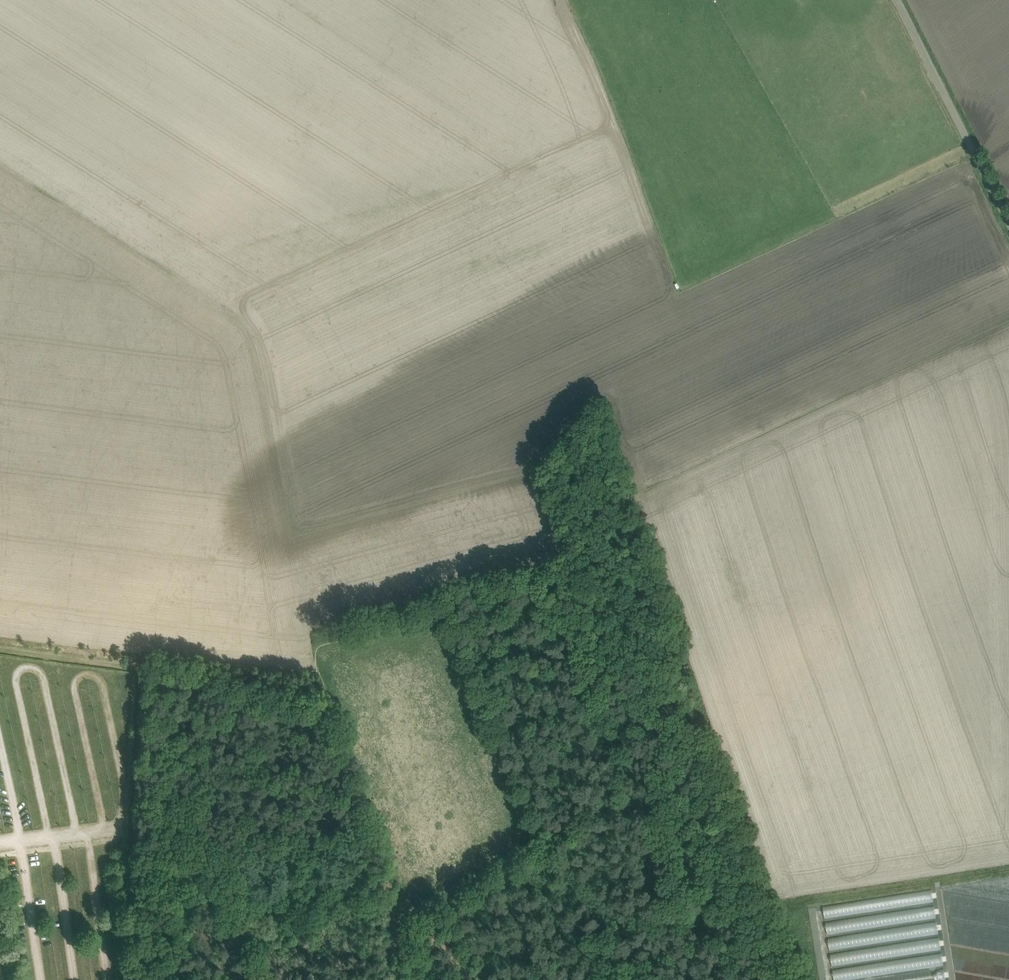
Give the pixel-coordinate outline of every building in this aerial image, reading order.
[(823,918),(933,902),(931,889),(822,905),(823,918)] [(826,932),(935,918),(933,906),(824,920),(826,932)] [(951,979),(958,979),(1008,979),(1008,954),(1002,954),(1007,944),(1002,944),(993,939),(990,939),(985,947),(972,939),(967,939),(967,933),(971,933),(960,926),(954,926),(954,920),(952,920),(951,979)] [(936,922),(827,935),(829,951),(831,964),(940,950),(938,935),(936,922)] [(943,966),(941,953),(832,968),(834,979),(836,979),(943,966)]
